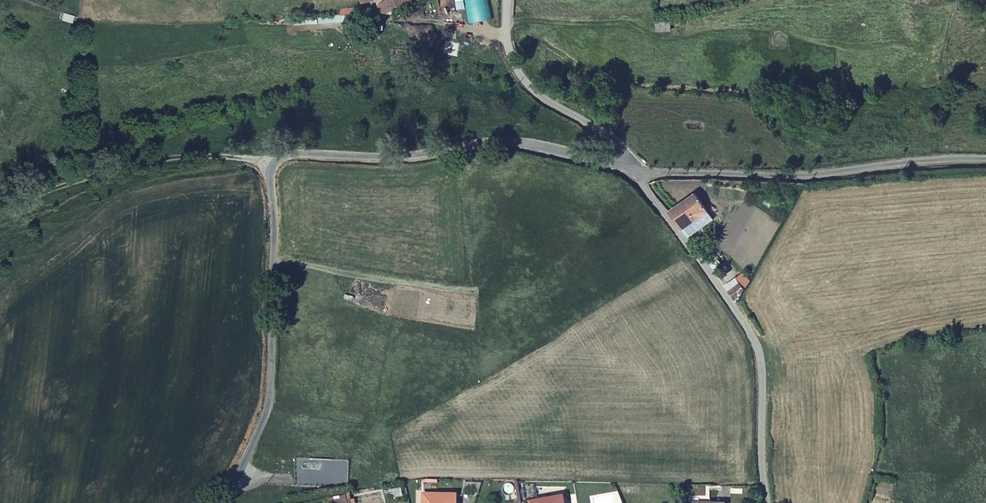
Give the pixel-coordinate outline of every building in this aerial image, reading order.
[(380,12),(402,14),(403,4),(411,0),(387,0),(377,7),(380,12)] [(694,193),(670,211),(683,230),(686,227),(688,229),(710,212),(694,193)] [(745,292),(736,280),(725,288),(737,305),(745,292)] [(423,493),(422,502),(456,502),(456,494),(423,493)]
